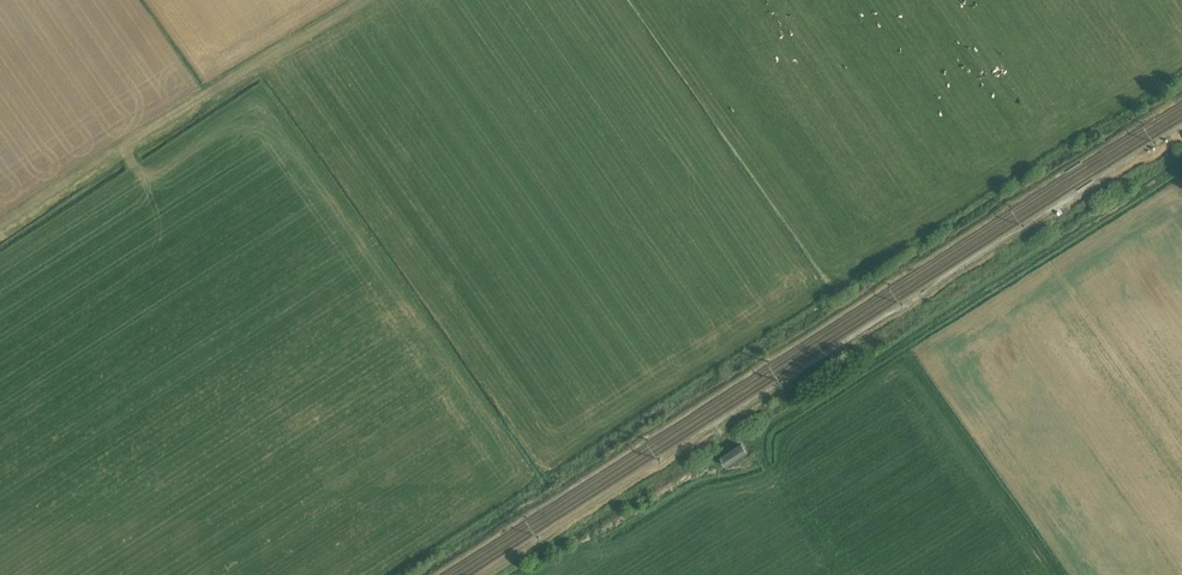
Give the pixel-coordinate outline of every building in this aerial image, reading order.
[(742,443),(720,457),(726,466),(747,452),(742,443)]
